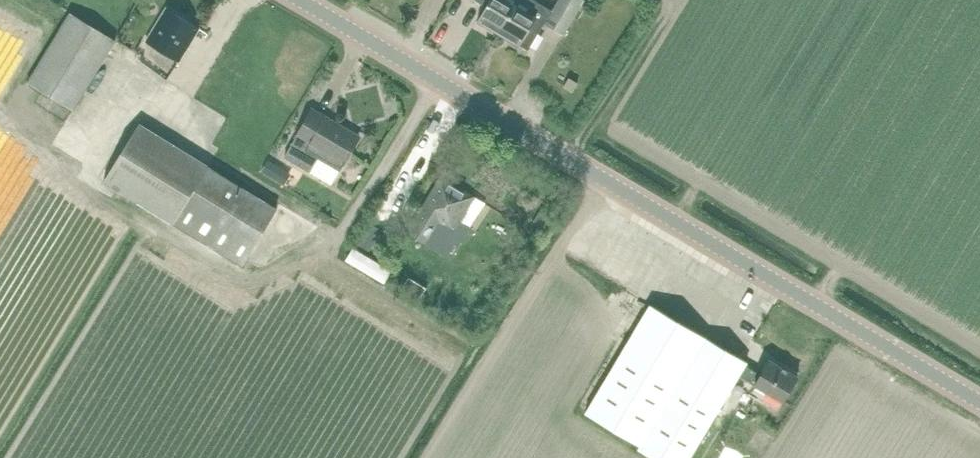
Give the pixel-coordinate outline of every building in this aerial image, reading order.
[(519,0),(476,0),(486,6),(477,22),(498,35),(516,5),(519,0)] [(535,0),(519,0),(516,5),(498,35),(519,47),(520,45),(528,50),(544,23),(564,35),(585,0),(558,0),(552,10),(535,0)] [(180,62),(201,28),(167,7),(146,42),(180,62)] [(41,91),(63,105),(74,111),(117,40),(71,12),(27,83),(41,91)] [(579,83),(569,78),(564,87),(573,92),(579,83)] [(347,129),(326,117),(323,122),(310,114),(296,138),(285,158),(332,185),(356,142),(344,135),(347,129)] [(165,219),(201,161),(140,122),(104,182),(165,219)] [(290,172),(269,158),(261,170),(283,185),(290,172)] [(242,267),(278,209),(201,161),(165,219),(242,267)] [(456,230),(476,195),(440,173),(406,232),(427,246),(439,224),(443,226),(445,224),(456,230)] [(541,229),(549,214),(541,209),(533,224),(541,229)] [(427,288),(410,277),(403,288),(421,299),(427,288)] [(745,366),(747,363),(650,305),(584,414),(660,457),(691,457),(740,377),(782,402),(798,376),(769,360),(760,375),(745,366)]
